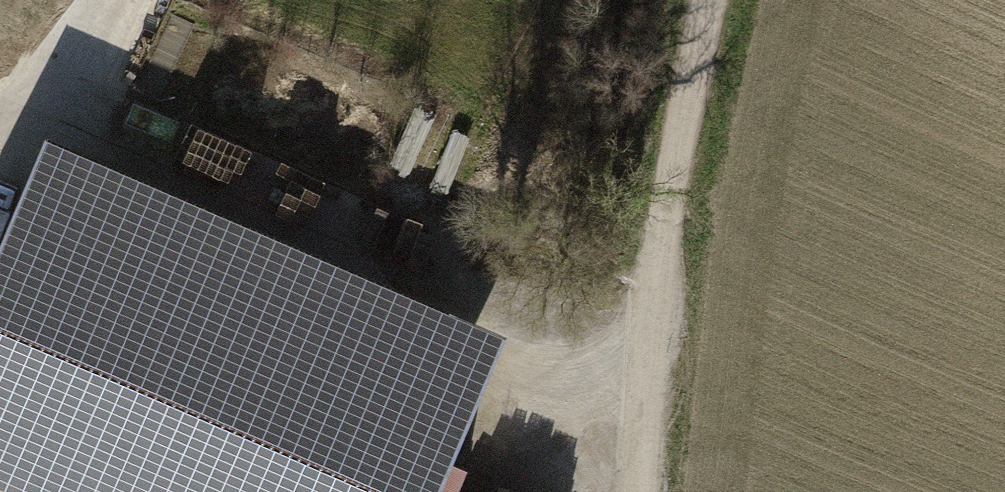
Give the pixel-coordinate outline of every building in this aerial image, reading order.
[(44,165),(0,271),(0,491),(426,491),(486,348),(44,165)]
